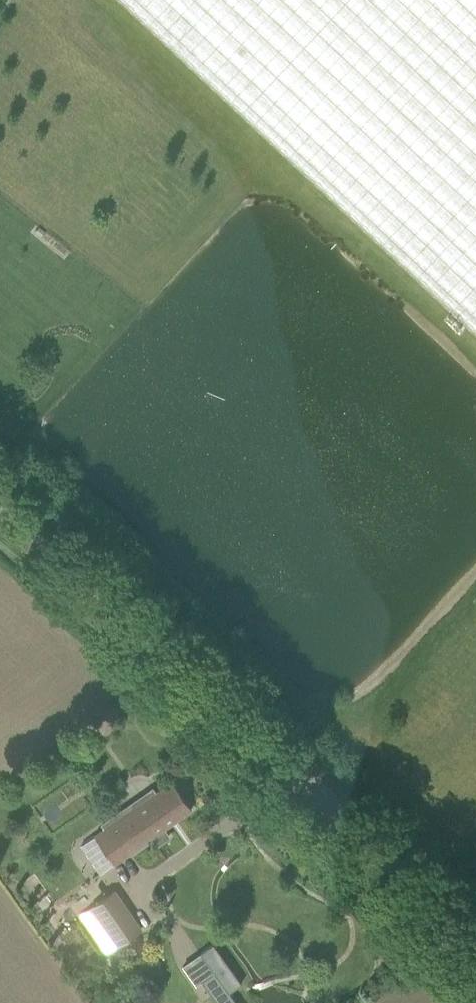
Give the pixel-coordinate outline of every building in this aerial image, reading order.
[(475,327),(475,0),(128,0),(475,327)] [(115,862),(149,839),(154,846),(168,836),(162,829),(191,808),(172,780),(156,791),(153,786),(130,802),(133,806),(94,834),(115,862)] [(113,890),(91,907),(119,946),(142,929),(113,890)] [(241,983),(212,944),(181,966),(195,984),(200,981),(216,1002),(236,1002),(228,992),(241,983)]
